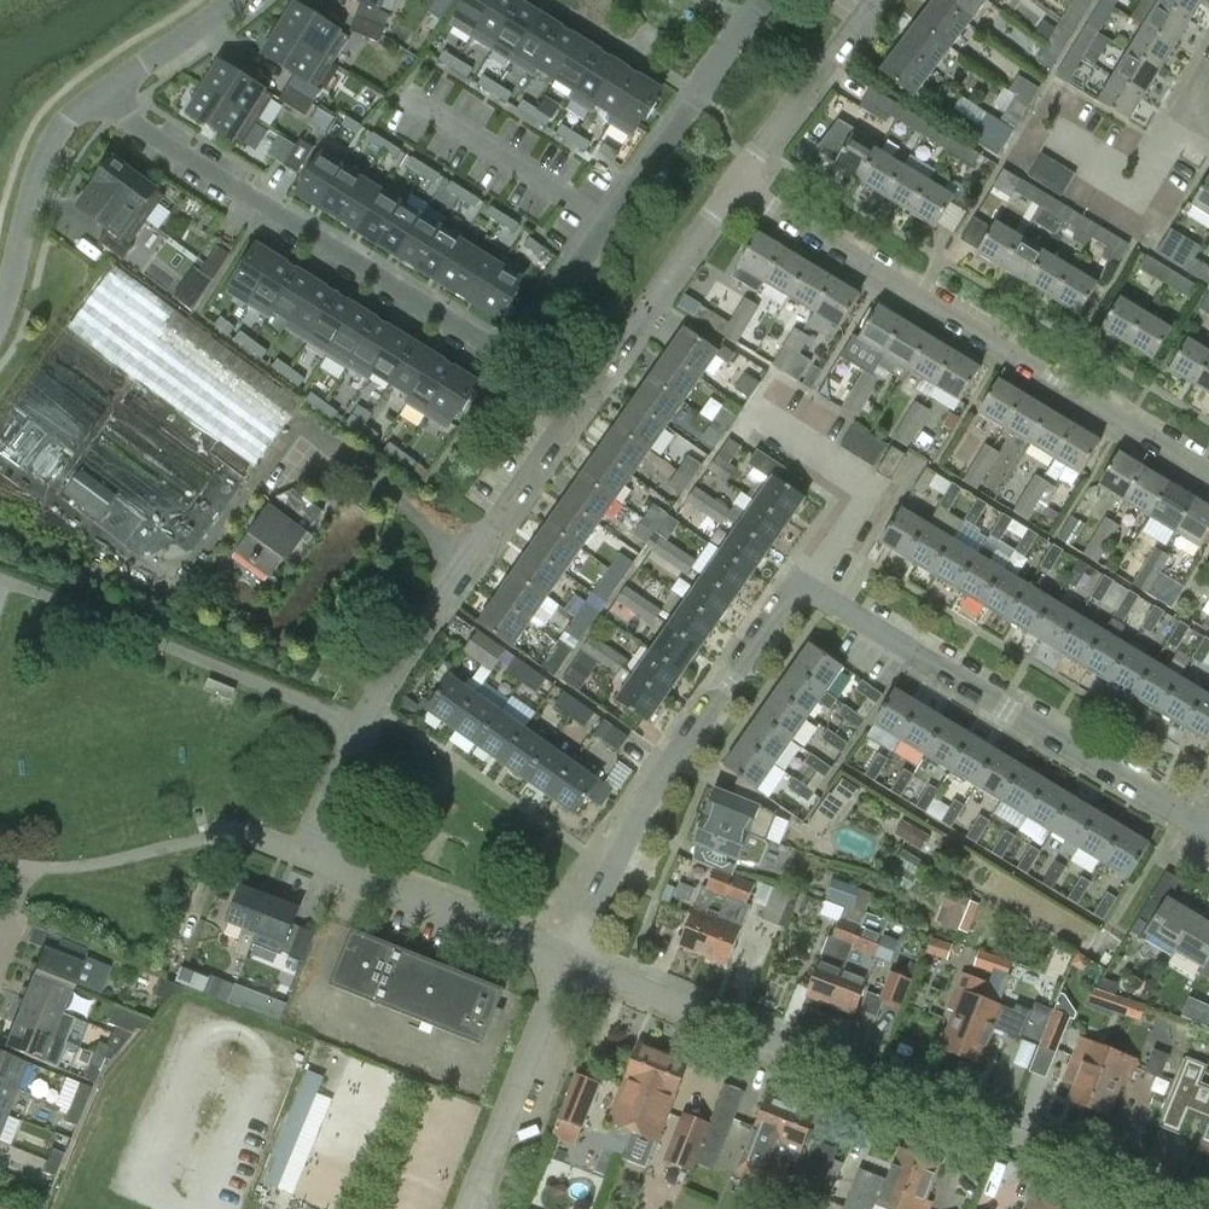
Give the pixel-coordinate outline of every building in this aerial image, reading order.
[(356,17),(384,28),(390,15),(381,11),(385,0),(352,0),(361,4),(356,17)] [(455,0),(435,0),(428,12),(442,21),(455,0)] [(496,0),(468,0),(457,17),(477,29),(478,30),(496,0)] [(477,29),(472,37),(494,50),(498,43),(497,42),(522,3),(516,0),(496,0),(478,30),(477,29)] [(918,23),(950,49),(969,25),(936,0),(918,23)] [(969,25),(987,1),(985,0),(936,0),(969,25)] [(1086,0),(1074,0),(1068,11),(1082,19),(1092,4),(1086,0)] [(1101,1),(1114,9),(1119,0),(1102,0),(1101,1)] [(1160,1),(1191,19),(1203,0),(1160,0),(1160,1)] [(1160,1),(1145,26),(1176,45),(1191,19),(1160,1)] [(497,42),(498,43),(516,54),(517,55),(541,16),(522,3),(497,42)] [(280,30),(334,63),(350,38),(296,4),(280,30)] [(1099,33),(1108,17),(1096,10),(1086,25),(1099,33)] [(517,55),(516,54),(511,61),(533,75),(538,68),(537,67),(561,28),(541,16),(517,55)] [(379,43),(384,28),(356,17),(350,31),(379,43)] [(1052,36),(1067,45),(1076,29),(1062,21),(1052,36)] [(918,23),(900,47),(933,72),(950,49),(918,23)] [(1176,45),(1145,26),(1129,51),(1160,70),(1176,45)] [(581,40),(561,28),(537,67),(538,68),(556,79),(581,40)] [(334,63),(280,30),(264,56),(318,89),(334,63)] [(1084,58),(1093,43),(1080,35),(1071,51),(1084,58)] [(581,40),(556,79),(575,91),(576,91),(600,53),(581,40)] [(1052,70),(1061,55),(1046,46),(1037,61),(1052,70)] [(933,72),(900,47),(881,71),(914,96),(933,72)] [(453,69),(459,60),(445,51),(439,60),(453,69)] [(1129,51),(1114,76),(1145,95),(1160,70),(1129,51)] [(620,65),(600,53),(576,91),(575,91),(570,98),(592,112),(597,104),(596,104),(620,65)] [(459,60),(453,69),(468,78),(473,69),(459,60)] [(1068,84),(1077,68),(1065,61),(1055,76),(1068,84)] [(205,88),(259,122),(274,96),(221,63),(205,88)] [(640,77),(620,65),(596,104),(597,104),(614,115),(615,116),(640,77)] [(1015,96),(1030,105),(1040,89),(1018,75),(1008,91),(1015,96)] [(493,94),(498,85),(484,76),(478,85),(493,94)] [(1145,95),(1114,76),(1098,102),(1129,121),(1145,95)] [(615,116),(614,115),(610,123),(632,136),(643,118),(646,121),(657,103),(654,101),(660,90),(640,77),(615,116)] [(498,85),(493,94),(507,102),(513,94),(498,85)] [(314,103),(288,87),(279,100),(306,116),(314,103)] [(259,122),(205,88),(189,114),(243,147),(259,122)] [(884,123),(896,104),(871,88),(859,107),(884,123)] [(1030,105),(1015,96),(1000,120),(1015,130),(1030,105)] [(532,118),(538,109),(523,100),(518,109),(532,118)] [(920,118),(904,108),(896,121),(912,130),(920,118)] [(538,109),(532,118),(546,127),(552,118),(538,109)] [(978,128),(983,131),(976,142),(999,156),(1015,130),(1000,120),(987,112),(978,128)] [(362,126),(348,117),(342,126),(357,135),(362,126)] [(834,166),(859,182),(878,151),(853,137),(856,133),(840,123),(819,150),(837,161),(834,166)] [(922,136),(938,146),(945,133),(929,124),(922,136)] [(571,143),(577,134),(563,125),(557,134),(571,143)] [(382,150),(388,142),(373,133),(368,142),(382,150)] [(577,134),(571,143),(586,152),(591,143),(577,134)] [(298,174),(314,147),(301,139),(295,148),(286,163),(285,165),(298,174)] [(971,149),(955,139),(947,152),(963,161),(971,149)] [(286,163),(295,148),(285,142),(276,157),(286,163)] [(388,142),(382,150),(396,159),(402,151),(388,142)] [(613,162),(619,154),(605,144),(599,152),(613,162)] [(878,151),(859,182),(885,198),(903,167),(878,151)] [(1028,176),(1039,183),(1053,160),(1042,154),(1028,176)] [(319,207),(344,168),(323,155),(298,194),(319,207)] [(421,175),(427,166),(413,157),(407,166),(421,175)] [(910,157),(903,167),(885,198),(911,213),(929,182),(935,172),(910,157)] [(97,184),(148,221),(166,197),(115,159),(97,184)] [(1050,190),(1064,167),(1053,160),(1039,183),(1050,190)] [(427,166),(421,175),(436,184),(441,175),(427,166)] [(1064,167),(1050,190),(1061,196),(1075,174),(1064,167)] [(319,207),(339,220),(363,181),(362,180),(344,168),(319,207)] [(367,173),(362,180),(363,181),(339,220),(359,232),(387,185),(367,173)] [(1208,215),(1208,177),(1192,204),(1208,215)] [(1014,192),(1030,201),(1038,189),(1022,180),(1014,192)] [(461,200),(466,191),(452,182),(446,191),(461,200)] [(929,182),(911,213),(936,229),(955,198),(929,182)] [(148,221),(97,184),(79,208),(108,229),(99,241),(124,260),(134,247),(130,244),(148,221)] [(359,232),(378,244),(403,205),(404,206),(408,198),(387,185),(359,232)] [(466,191),(461,200),(475,208),(480,200),(466,191)] [(1063,205),(1048,195),(1040,207),(1056,217),(1063,205)] [(422,217),(404,206),(403,205),(378,244),(398,256),(422,217)] [(500,224),(506,215),(491,206),(486,215),(500,224)] [(1065,223),(1081,232),(1088,220),(1073,210),(1065,223)] [(506,215),(500,224),(514,233),(520,224),(506,215)] [(422,217),(398,256),(418,269),(442,230),(422,217)] [(1004,269),(1022,238),(997,222),(978,253),(1004,269)] [(1109,249),(1117,237),(1101,227),(1093,240),(1109,249)] [(418,269),(437,281),(462,242),(442,230),(418,269)] [(758,293),(763,284),(784,250),(758,235),(732,277),(758,293)] [(530,238),(524,246),(538,256),(544,248),(530,238)] [(1004,269),(1028,284),(1047,253),(1022,238),(1004,269)] [(462,242),(437,281),(457,293),(481,254),(462,242)] [(1162,257),(1177,266),(1185,254),(1169,244),(1162,257)] [(214,280),(230,254),(217,246),(201,272),(214,280)] [(250,305),(279,259),(258,246),(229,292),(250,305)] [(763,284),(789,300),(809,265),(784,250),(763,284)] [(1054,300),(1072,269),(1047,253),(1028,284),(1054,300)] [(457,293),(477,306),(501,267),(500,266),(481,254),(457,293)] [(1139,267),(1155,277),(1162,264),(1147,255),(1139,267)] [(279,259),(250,305),(270,318),(275,311),(274,310),(298,271),(279,259)] [(504,259),(500,266),(501,267),(477,306),(505,323),(511,312),(508,310),(519,292),(515,290),(526,272),(504,259)] [(1202,281),(1208,269),(1208,268),(1194,259),(1186,271),(1202,281)] [(789,300),(814,315),(834,281),(809,265),(789,300)] [(115,266),(68,329),(218,440),(218,439),(255,466),(301,404),(115,266)] [(1098,284),(1072,269),(1054,300),(1079,315),(1098,284)] [(1188,280),(1172,270),(1165,283),(1180,292),(1188,280)] [(294,322),(318,283),(298,271),(274,310),(275,311),(293,322),(294,322)] [(834,281),(814,315),(806,327),(832,343),(860,296),(834,281)] [(294,322),(293,322),(288,329),(309,342),(338,296),(318,283),(294,322)] [(328,354),(357,308),(338,296),(309,342),(328,354)] [(739,324),(746,329),(759,307),(744,298),(733,316),(741,321),(739,324)] [(1102,329),(1128,344),(1146,313),(1121,298),(1102,329)] [(694,318),(714,330),(721,318),(701,306),(694,318)] [(884,357),(904,323),(879,307),(858,341),(884,357)] [(348,366),(377,320),(357,308),(328,354),(348,366)] [(1146,313),(1128,344),(1153,360),(1172,329),(1146,313)] [(737,344),(746,329),(739,324),(741,321),(733,316),(729,323),(722,335),(737,344)] [(223,318),(217,326),(229,335),(235,327),(223,318)] [(377,320),(348,366),(369,379),(373,372),(372,371),(397,332),(377,320)] [(930,338),(904,323),(884,357),(878,366),(903,382),(909,372),(930,338)] [(795,329),(783,347),(791,352),(789,355),(797,360),(809,338),(795,329)] [(685,330),(668,354),(702,378),(719,353),(685,330)] [(248,350),(255,341),(241,331),(235,340),(248,350)] [(372,371),(373,372),(392,384),(416,344),(397,332),(372,371)] [(955,354),(930,338),(909,372),(923,380),(918,389),(929,395),(934,387),(955,354)] [(1196,386),(1208,364),(1208,352),(1189,339),(1170,370),(1196,386)] [(268,351),(255,341),(248,350),(262,360),(268,351)] [(416,344),(392,384),(411,395),(412,396),(436,357),(416,344)] [(791,352),(783,347),(772,365),(788,375),(797,360),(789,355),(791,352)] [(668,354),(651,379),(685,402),(702,378),(668,354)] [(980,369),(955,354),(934,387),(960,403),(980,369)] [(412,396),(411,395),(406,403),(427,415),(456,369),(436,357),(412,396)] [(286,377),(292,369),(278,359),(272,367),(286,377)] [(1196,386),(1208,394),(1208,364),(1196,386)] [(305,379),(292,369),(286,377),(299,387),(305,379)] [(456,369),(427,415),(448,428),(459,410),(463,413),(474,395),(470,393),(476,382),(456,369)] [(865,371),(854,389),(862,393),(860,397),(867,401),(880,380),(865,371)] [(749,399),(760,383),(746,373),(735,389),(749,399)] [(651,379),(634,403),(667,426),(685,402),(651,379)] [(1004,430),(1024,396),(999,380),(978,414),(1004,430)] [(862,393),(854,389),(842,408),(857,417),(867,401),(860,397),(862,393)] [(319,411),(326,403),(312,393),(306,401),(319,411)] [(1050,411),(1024,396),(1004,430),(1029,445),(1050,411)] [(915,402),(904,420),(911,424),(909,427),(917,432),(930,411),(915,402)] [(326,403),(319,411),(333,421),(339,413),(326,403)] [(634,403),(617,427),(650,451),(667,426),(634,403)] [(712,422),(726,432),(736,417),(723,407),(712,422)] [(37,481),(67,453),(25,408),(0,432),(0,443),(37,481)] [(1055,460),(1075,427),(1050,411),(1029,445),(1055,460)] [(360,433),(367,425),(353,415),(347,423),(360,433)] [(911,424),(904,420),(893,439),(907,447),(917,432),(909,427),(911,424)] [(726,432),(712,422),(701,438),(715,448),(726,432)] [(380,435),(367,425),(360,433),(374,443),(380,435)] [(852,454),(865,431),(854,425),(840,447),(852,454)] [(617,427),(600,452),(633,475),(650,451),(617,427)] [(1101,442),(1075,427),(1055,460),(1080,476),(1101,442)] [(863,461),(876,438),(865,431),(852,454),(863,461)] [(876,438),(863,461),(874,467),(887,445),(876,438)] [(397,461),(404,453),(390,442),(384,451),(397,461)] [(979,470),(987,474),(1000,453),(985,444),(974,462),(981,466),(979,470)] [(892,447),(877,473),(890,481),(906,455),(892,447)] [(757,502),(788,524),(806,499),(795,491),(802,481),(758,450),(748,465),(771,481),(757,502)] [(600,452),(582,476),(616,500),(633,475),(600,452)] [(417,462),(404,453),(397,461),(411,471),(417,462)] [(1124,502),(1145,468),(1120,453),(1099,487),(1124,502)] [(726,482),(736,468),(718,455),(708,470),(726,482)] [(678,471),(692,481),(703,466),(689,456),(678,471)] [(981,466),(974,462),(963,481),(977,490),(987,474),(979,470),(981,466)] [(912,489),(924,496),(938,473),(927,467),(912,489)] [(1145,468),(1124,502),(1149,518),(1170,484),(1145,468)] [(117,495),(82,469),(64,493),(100,519),(117,495)] [(692,481),(678,471),(667,487),(681,496),(692,481)] [(1035,475),(1024,493),(1032,497),(1030,501),(1037,505),(1050,484),(1035,475)] [(582,476),(565,501),(599,524),(616,500),(582,476)] [(938,505),(949,512),(963,489),(952,482),(938,505)] [(1195,499),(1170,484),(1149,518),(1174,533),(1195,499)] [(711,507),(716,501),(696,488),(685,502),(702,513),(708,505),(711,507)] [(293,552),(323,511),(295,490),(279,512),(270,505),(237,550),(269,574),(288,548),(293,552)] [(1032,497),(1024,493),(1013,512),(1028,521),(1037,505),(1030,501),(1032,497)] [(988,505),(977,498),(964,520),(975,527),(988,505)] [(1174,533),(1200,549),(1208,534),(1208,508),(1195,499),(1174,533)] [(565,501),(548,525),(582,549),(599,524),(565,501)] [(708,505),(702,513),(722,526),(727,518),(732,512),(716,501),(711,507),(708,505)] [(736,506),(732,512),(727,518),(739,527),(771,549),(788,524),(757,502),(748,515),(736,506)] [(643,520),(657,529),(668,514),(654,504),(643,520)] [(881,544),(907,560),(928,526),(901,510),(881,544)] [(1000,543),(1013,521),(1014,520),(1003,513),(989,536),(1000,543)] [(1105,517),(1094,535),(1102,540),(1100,543),(1107,548),(1120,526),(1105,517)] [(657,529),(643,520),(633,535),(647,545),(657,529)] [(548,525),(531,550),(564,573),(582,549),(548,525)] [(907,560),(931,575),(952,541),(928,526),(907,560)] [(771,549),(739,527),(722,552),(753,574),(771,549)] [(1027,529),(1023,537),(1014,551),(1025,558),(1039,535),(1032,531),(1027,529)] [(1102,540),(1094,535),(1083,554),(1098,563),(1107,548),(1100,543),(1102,540)] [(676,557),(681,550),(661,537),(651,552),(667,563),(673,554),(676,557)] [(931,575),(957,591),(978,556),(952,541),(931,575)] [(710,543),(697,561),(692,568),(704,576),(736,598),(753,574),(722,552),(710,543)] [(957,591),(982,606),(1003,572),(989,564),(997,550),(985,543),(978,556),(957,591)] [(1053,544),(1039,566),(1050,573),(1064,551),(1053,544)] [(1150,573),(1158,577),(1170,557),(1156,548),(1145,565),(1152,570),(1150,573)] [(531,550),(514,574),(547,598),(564,573),(531,550)] [(697,561),(681,550),(676,557),(673,554),(667,563),(687,576),(692,568),(697,561)] [(620,553),(610,569),(624,578),(634,563),(620,553)] [(1090,566),(1078,559),(1065,582),(1076,589),(1090,566)] [(1152,570),(1145,565),(1133,584),(1148,593),(1158,577),(1150,573),(1152,570)] [(624,578),(610,569),(592,594),(606,603),(624,578)] [(982,606),(1007,621),(1028,587),(1003,572),(982,606)] [(1200,573),(1191,588),(1208,599),(1208,579),(1200,573)] [(514,574),(497,599),(530,622),(547,598),(514,574)] [(1104,575),(1090,597),(1101,604),(1115,581),(1104,575)] [(704,576),(687,601),(719,623),(736,598),(704,576)] [(1033,637),(1054,603),(1061,590),(1049,583),(1041,595),(1028,587),(1007,621),(1033,637)] [(642,606),(646,600),(626,587),(616,602),(633,613),(638,604),(642,606)] [(1129,590),(1128,591),(1115,612),(1117,613),(1127,620),(1140,597),(1129,590)] [(513,647),(530,622),(497,599),(479,623),(513,647)] [(662,611),(646,600),(642,606),(638,604),(633,613),(652,625),(662,611)] [(670,626),(701,648),(719,623),(687,601),(670,626)] [(575,617),(589,627),(600,611),(586,602),(575,617)] [(1079,618),(1054,603),(1033,637),(1058,652),(1079,618)] [(1166,612),(1154,605),(1140,628),(1152,635),(1166,612)] [(1084,668),(1109,683),(1130,649),(1118,642),(1127,627),(1124,625),(1127,620),(1117,613),(1104,634),(1084,668)] [(579,643),(589,627),(575,617),(564,633),(579,643)] [(1058,652),(1084,668),(1104,634),(1079,618),(1058,652)] [(1179,621),(1166,643),(1177,650),(1190,627),(1179,621)] [(684,673),(701,648),(670,626),(652,651),(684,673)] [(428,711),(453,729),(476,695),(507,650),(478,630),(463,652),(482,666),(472,680),(470,678),(464,687),(451,678),(445,686),(428,711)] [(607,656),(612,650),(592,636),(581,652),(598,663),(604,654),(607,656)] [(1205,636),(1191,659),(1202,666),(1208,654),(1208,639),(1205,636)] [(559,641),(552,651),(541,667),(555,677),(573,651),(559,641)] [(810,645),(793,670),(826,692),(843,668),(810,645)] [(1155,664),(1130,649),(1109,683),(1134,699),(1155,664)] [(628,661),(612,650),(607,656),(604,654),(598,663),(618,675),(628,661)] [(666,698),(684,673),(652,651),(635,676),(666,698)] [(521,683),(531,668),(515,657),(505,672),(521,683)] [(434,678),(445,686),(451,678),(453,670),(444,664),(434,678)] [(1160,714),(1181,680),(1155,664),(1134,699),(1160,714)] [(546,679),(531,668),(521,683),(536,693),(546,679)] [(793,670),(776,694),(809,717),(819,703),(830,711),(838,700),(826,692),(793,670)] [(666,698),(635,676),(617,701),(649,723),(666,698)] [(232,702),(237,691),(210,679),(205,691),(232,702)] [(861,680),(861,681),(854,690),(876,706),(883,695),(861,680)] [(1206,695),(1181,680),(1160,714),(1185,729),(1206,695)] [(874,725),(900,741),(921,706),(895,690),(874,725)] [(554,706),(569,717),(579,703),(564,692),(554,706)] [(776,694),(759,718),(792,742),(809,717),(776,694)] [(501,712),(476,695),(453,729),(477,746),(501,712)] [(1185,729),(1208,744),(1208,697),(1206,695),(1185,729)] [(595,714),(579,703),(569,717),(584,727),(595,714)] [(859,730),(867,720),(845,704),(837,715),(859,730)] [(921,706),(900,741),(925,756),(947,721),(921,706)] [(477,746),(502,763),(525,729),(501,712),(477,746)] [(759,718),(741,743),(775,766),(792,742),(759,718)] [(925,756),(951,772),(972,737),(947,721),(925,756)] [(603,741),(619,751),(628,737),(613,727),(603,741)] [(842,754),(850,743),(827,728),(820,739),(842,754)] [(550,747),(525,729),(502,763),(526,780),(550,747)] [(972,737),(951,772),(976,787),(997,752),(972,737)] [(775,766),(741,743),(724,767),(758,790),(775,766)] [(526,780),(551,797),(574,764),(550,747),(526,780)] [(976,787),(1001,802),(1023,767),(997,752),(976,787)] [(832,768),(821,760),(811,753),(803,763),(824,779),(832,768)] [(878,753),(864,775),(876,782),(889,759),(878,753)] [(599,781),(574,764),(551,797),(575,815),(599,781)] [(1023,767),(1001,802),(1026,818),(1048,783),(1023,767)] [(901,798),(915,775),(904,769),(890,791),(901,798)] [(807,804),(816,792),(794,777),(786,788),(807,804)] [(830,822),(834,825),(859,790),(843,779),(831,795),(830,794),(807,825),(822,835),(830,822)] [(1026,818),(1052,833),(1073,798),(1048,783),(1026,818)] [(915,806),(926,813),(940,790),(929,784),(915,806)] [(715,790),(704,817),(766,842),(777,815),(715,790)] [(1073,798),(1052,833),(1066,842),(1061,850),(1073,857),(1077,849),(1077,848),(1098,813),(1073,798)] [(952,828),(966,806),(954,799),(941,821),(952,828)] [(1077,849),(1102,864),(1124,829),(1098,813),(1077,848),(1077,849)] [(991,821),(979,814),(966,837),(977,844),(991,821)] [(769,848),(766,842),(704,817),(693,845),(737,862),(762,867),(769,848)] [(901,820),(894,832),(918,847),(926,836),(901,820)] [(1124,829),(1102,864),(1128,880),(1150,844),(1124,829)] [(992,852),(1002,859),(1016,836),(1005,830),(992,852)] [(1029,874),(1041,852),(1031,845),(1017,868),(1029,874)] [(1042,883),(1053,890),(1066,867),(1056,861),(1042,883)] [(703,955),(734,876),(714,868),(706,888),(702,887),(695,905),(678,946),(703,955)] [(734,876),(703,955),(727,965),(743,924),(751,906),(747,904),(755,884),(734,876)] [(1079,905),(1092,883),(1081,876),(1067,898),(1079,905)] [(854,905),(859,889),(833,880),(828,896),(854,905)] [(247,956),(256,934),(271,897),(242,885),(228,923),(244,929),(235,952),(247,956)] [(933,923),(957,930),(966,896),(942,890),(933,923)] [(1093,914),(1104,921),(1117,898),(1107,891),(1093,914)] [(759,915),(776,923),(786,901),(768,893),(759,915)] [(299,908),(271,897),(256,934),(284,945),(299,908)] [(1148,934),(1175,950),(1195,917),(1167,900),(1164,906),(1150,897),(1129,932),(1144,940),(1148,934)] [(843,910),(831,940),(828,939),(806,996),(830,1005),(865,917),(843,910)] [(865,917),(830,1005),(854,1015),(877,956),(873,955),(885,924),(865,917)] [(1195,917),(1175,950),(1202,967),(1199,973),(1208,979),(1208,925),(1195,917)] [(315,933),(300,927),(287,959),(302,966),(315,933)] [(352,930),(330,985),(371,1001),(481,1045),(503,990),(352,930)] [(927,938),(924,952),(944,958),(947,944),(927,938)] [(42,949),(32,974),(71,989),(74,981),(98,991),(109,964),(84,955),(86,951),(59,940),(54,953),(42,949)] [(993,972),(998,958),(978,952),(974,965),(993,972)] [(993,972),(1005,975),(1009,962),(998,958),(993,972)] [(176,969),(172,985),(280,1014),(284,999),(176,969)] [(70,990),(71,989),(32,974),(33,975),(23,998),(60,1013),(61,1011),(70,1015),(76,1012),(80,1001),(78,995),(69,991),(70,989),(70,990)] [(912,982),(891,975),(880,1003),(901,1011),(912,982)] [(1142,1002),(1114,993),(1118,983),(1097,976),(1087,1002),(1136,1019),(1142,1002)] [(960,1057),(983,999),(956,988),(948,1010),(954,1013),(940,1049),(960,1057)] [(1190,997),(1182,1016),(1208,1028),(1208,1006),(1190,997)] [(74,1018),(60,1013),(23,998),(14,1023),(64,1042),(74,1018)] [(1008,1008),(983,999),(960,1057),(979,1064),(993,1029),(999,1031),(1008,1008)] [(1038,1048),(1052,1012),(1034,1005),(1020,1041),(1038,1048)] [(141,1032),(151,1021),(114,1006),(107,1024),(113,1026),(132,1034),(136,1029),(141,1032)] [(1070,1019),(1052,1012),(1038,1048),(1056,1055),(1070,1019)] [(54,1068),(64,1042),(14,1023),(4,1048),(54,1068)] [(1089,1108),(1112,1050),(1079,1037),(1062,1081),(1074,1086),(1069,1101),(1089,1108)] [(93,1054),(105,1058),(109,1047),(98,1042),(93,1054)] [(622,1157),(625,1151),(664,1054),(640,1045),(624,1085),(623,1084),(616,1102),(620,1104),(602,1149),(622,1157)] [(1170,1055),(1154,1049),(1145,1072),(1161,1078),(1170,1055)] [(1137,1060),(1112,1050),(1089,1108),(1108,1116),(1122,1080),(1128,1082),(1137,1060)] [(17,1089),(27,1063),(0,1052),(0,1083),(17,1089)] [(100,1070),(105,1058),(93,1054),(83,1079),(94,1083),(98,1074),(100,1070)] [(688,1064),(664,1054),(625,1151),(622,1157),(645,1167),(656,1140),(654,1139),(668,1102),(672,1104),(688,1064)] [(1180,1129),(1186,1116),(1208,1126),(1199,1152),(1208,1156),(1208,1088),(1199,1083),(1206,1066),(1187,1059),(1172,1095),(1162,1121),(1180,1129)] [(294,1194),(328,1096),(314,1091),(320,1075),(300,1068),(260,1183),(294,1194)] [(600,1083),(578,1074),(576,1073),(557,1119),(582,1129),(600,1083)] [(17,1089),(0,1083),(0,1113),(6,1116),(17,1089)] [(74,1098),(69,1110),(81,1115),(91,1089),(79,1084),(74,1098)] [(751,1135),(747,1145),(745,1151),(748,1152),(769,1160),(777,1140),(791,1104),(767,1095),(751,1135)] [(815,1114),(791,1104),(777,1140),(769,1160),(761,1182),(780,1189),(795,1152),(799,1154),(815,1114)] [(76,1127),(81,1115),(69,1110),(64,1122),(76,1127)] [(667,1160),(690,1168),(706,1123),(684,1115),(667,1160)] [(52,1148),(47,1160),(59,1165),(64,1153),(70,1140),(57,1135),(52,1148)] [(920,1156),(900,1148),(887,1180),(859,1169),(843,1208),(899,1208),(920,1156)] [(801,1178),(822,1187),(834,1157),(813,1149),(801,1178)] [(761,1182),(769,1160),(748,1152),(740,1175),(760,1183),(761,1182)] [(920,1156),(899,1208),(929,1208),(932,1203),(925,1200),(940,1164),(920,1156)] [(54,1177),(59,1165),(47,1160),(43,1172),(54,1177)] [(1049,1207),(1030,1199),(1026,1208),(1048,1208),(1049,1207)] [(42,1205),(30,1201),(27,1208),(40,1208),(42,1205)]
